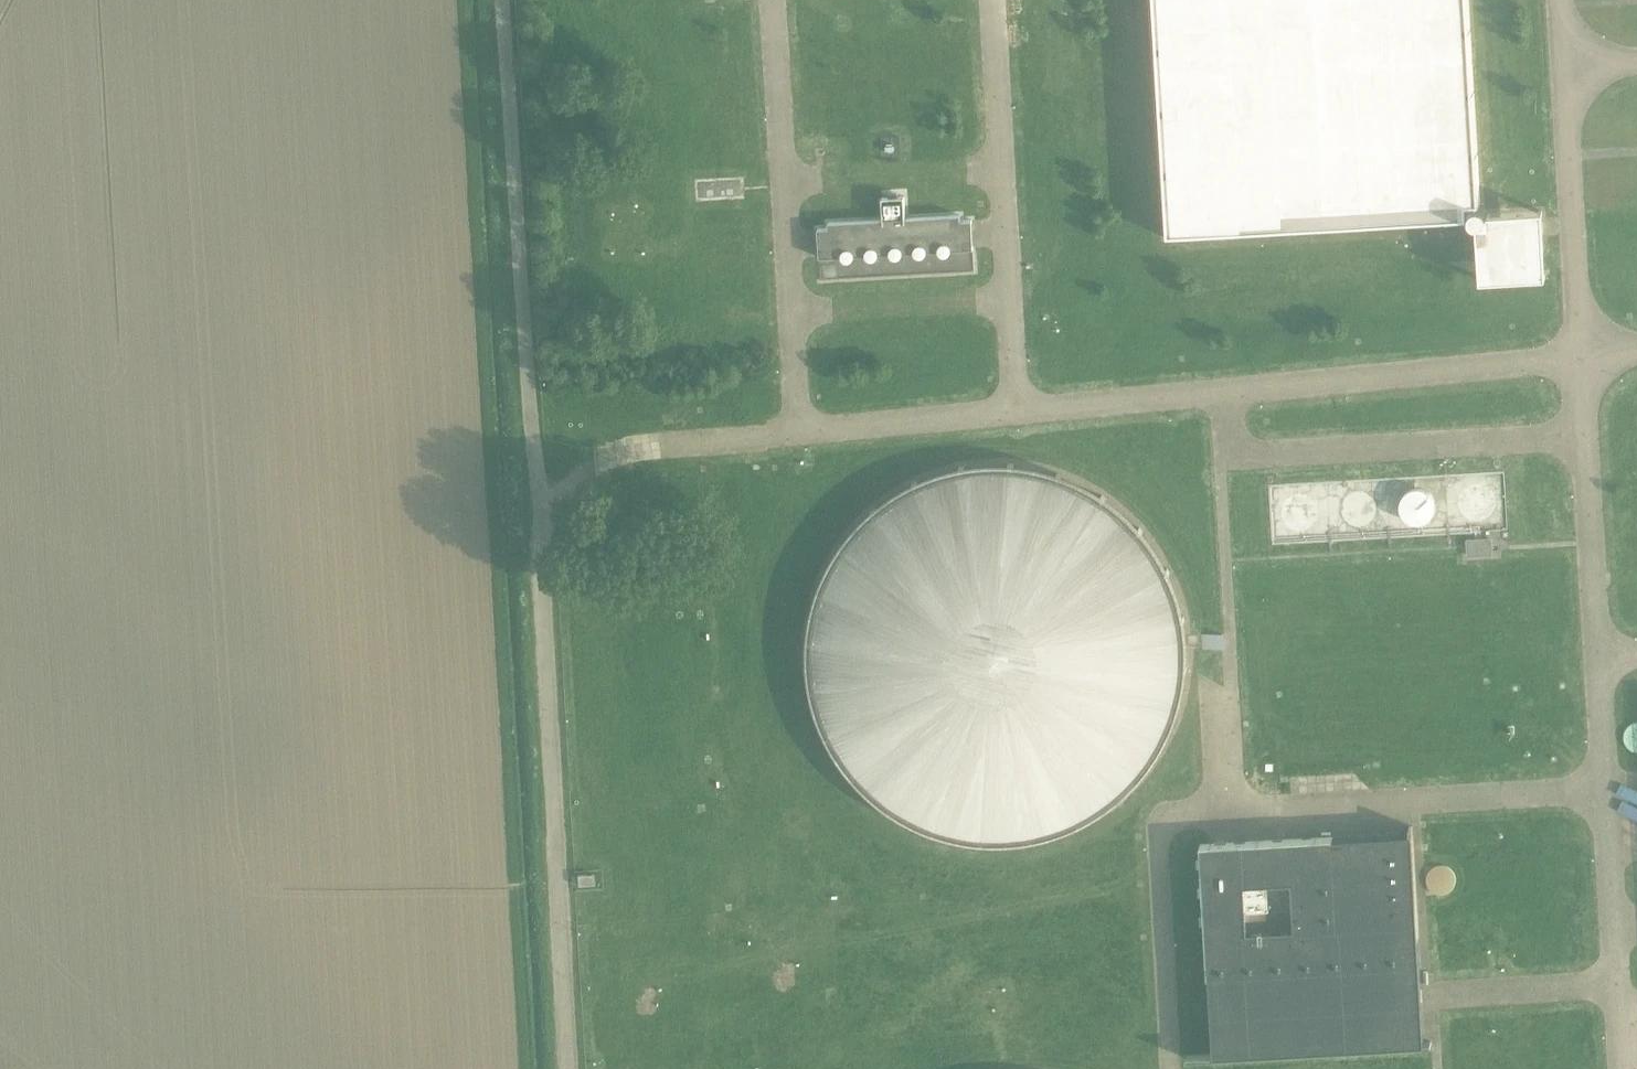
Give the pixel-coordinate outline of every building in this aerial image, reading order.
[(1166,238),(1467,221),(1467,217),(1469,216),(1469,218),(1469,219),(1470,220),(1471,221),(1471,222),(1472,223),(1473,224),(1475,225),(1477,225),(1480,281),(1546,277),(1546,273),(1543,211),(1487,214),(1486,212),(1486,210),(1485,210),(1484,208),(1483,208),(1481,207),(1479,207),(1478,206),(1478,205),(1481,205),(1470,0),(1152,0),(1166,238)] [(905,197),(899,197),(883,198),(884,220),(829,223),(830,228),(819,229),(822,281),(976,272),(972,220),(962,221),(961,215),(906,218),(905,197)] [(807,646),(807,654),(807,662),(808,670),(809,678),(810,686),(812,695),(813,702),(816,710),(818,718),(821,726),(824,733),(828,741),(832,748),(836,755),(841,762),(845,768),(851,775),(856,781),(862,787),(867,793),(873,798),(880,803),(886,808),(893,813),(900,817),(907,821),(915,825),(922,828),(930,831),(937,834),(945,837),(953,839),(961,840),(969,842),(977,843),(986,844),(994,844),(1002,844),(1010,844),(1018,843),(1026,842),(1035,840),(1043,839),(1050,837),(1058,834),(1066,831),(1074,828),(1081,825),(1088,821),(1096,817),(1102,813),(1109,808),(1116,803),(1122,798),(1128,793),(1134,787),(1140,781),(1145,775),(1150,768),(1155,762),(1159,755),(1164,748),(1168,741),(1171,733),(1174,726),(1177,718),(1180,710),(1182,702),(1184,694),(1186,686),(1187,678),(1188,670),(1188,662),(1188,654),(1188,646),(1188,638),(1187,629),(1186,621),(1184,613),(1182,605),(1180,597),(1177,590),(1174,582),(1171,575),(1167,567),(1164,560),(1159,553),(1155,546),(1150,540),(1145,533),(1140,527),(1134,521),(1128,515),(1122,510),(1116,505),(1109,500),(1102,495),(1095,491),(1088,487),(1081,483),(1074,479),(1066,476),(1058,474),(1050,471),(1042,469),(1034,467),(1026,466),(1018,465),(1010,464),(1002,464),(994,464),(985,464),(977,465),(969,466),(961,467),(953,469),(945,471),(937,474),(930,476),(922,480),(915,483),(907,487),(900,491),(893,495),(886,500),(880,505),(873,510),(867,515),(861,521),(856,527),(851,533),(845,540),(841,546),(836,553),(832,560),(828,567),(824,575),(821,582),(818,590),(816,598),(813,605),(811,613),(810,621),(809,629),(808,638),(807,646)] [(1461,502),(1461,504),(1461,506),(1462,509),(1462,511),(1464,513),(1465,515),(1467,517),(1468,518),(1471,520),(1473,521),(1475,521),(1477,521),(1480,521),(1482,521),(1485,520),(1487,520),(1489,518),(1491,517),(1492,515),(1494,513),(1495,511),(1496,509),(1496,506),(1496,504),(1496,501),(1496,499),(1495,497),(1494,495),(1492,493),(1491,491),(1489,490),(1487,488),(1485,487),(1482,487),(1480,486),(1477,486),(1475,487),(1473,487),(1471,488),(1468,490),(1467,491),(1465,493),(1464,495),(1462,497),(1462,499),(1461,502)] [(1401,504),(1401,506),(1401,509),(1401,511),(1402,513),(1403,515),(1405,517),(1406,519),(1408,521),(1410,522),(1412,523),(1415,524),(1417,524),(1420,524),(1422,524),(1424,523),(1427,522),(1429,521),(1430,519),(1432,517),(1433,515),(1435,513),(1435,511),(1436,509),(1436,506),(1436,504),(1435,501),(1435,499),(1433,497),(1432,495),(1430,493),(1429,492),(1427,491),(1424,490),(1422,489),(1420,489),(1417,489),(1415,489),(1412,490),(1410,491),(1408,492),(1406,493),(1405,495),(1403,497),(1402,499),(1401,501),(1401,504)] [(1342,507),(1342,509),(1342,512),(1342,514),(1343,517),(1344,519),(1346,521),(1347,522),(1349,524),(1351,525),(1353,526),(1356,527),(1358,527),(1360,527),(1363,527),(1365,526),(1367,525),(1369,524),(1371,522),(1373,521),(1374,519),(1375,517),(1376,514),(1377,512),(1377,509),(1377,507),(1376,505),(1375,502),(1374,500),(1373,498),(1371,497),(1369,495),(1367,494),(1365,493),(1363,492),(1360,492),(1358,492),(1356,492),(1353,493),(1351,494),(1349,495),(1347,497),(1346,498),(1344,500),(1343,502),(1342,505),(1342,507)] [(1283,510),(1283,513),(1283,515),(1283,518),(1284,520),(1285,522),(1287,524),(1288,526),(1290,527),(1292,528),(1294,529),(1297,530),(1299,530),(1301,530),(1304,530),(1306,529),(1308,528),(1310,527),(1312,526),(1314,524),(1315,522),(1316,520),(1317,518),(1318,515),(1318,513),(1318,510),(1317,508),(1316,506),(1315,504),(1314,502),(1312,500),(1310,498),(1308,497),(1306,496),(1304,496),(1301,495),(1299,495),(1297,496),(1294,496),(1292,497),(1290,498),(1288,500),(1287,502),(1285,504),(1284,506),(1283,508),(1283,510)] [(1491,539),(1468,540),(1468,557),(1492,555),(1491,539)] [(1224,648),(1223,635),(1202,636),(1202,635),(1202,650),(1203,650),(1203,649),(1224,648)] [(1413,827),(1411,827),(1410,827),(1410,834),(1333,839),(1333,837),(1201,845),(1208,977),(1210,977),(1214,1054),(1188,1056),(1188,1059),(1432,1045),(1432,1042),(1425,1042),(1418,937),(1419,937),(1413,827)]
